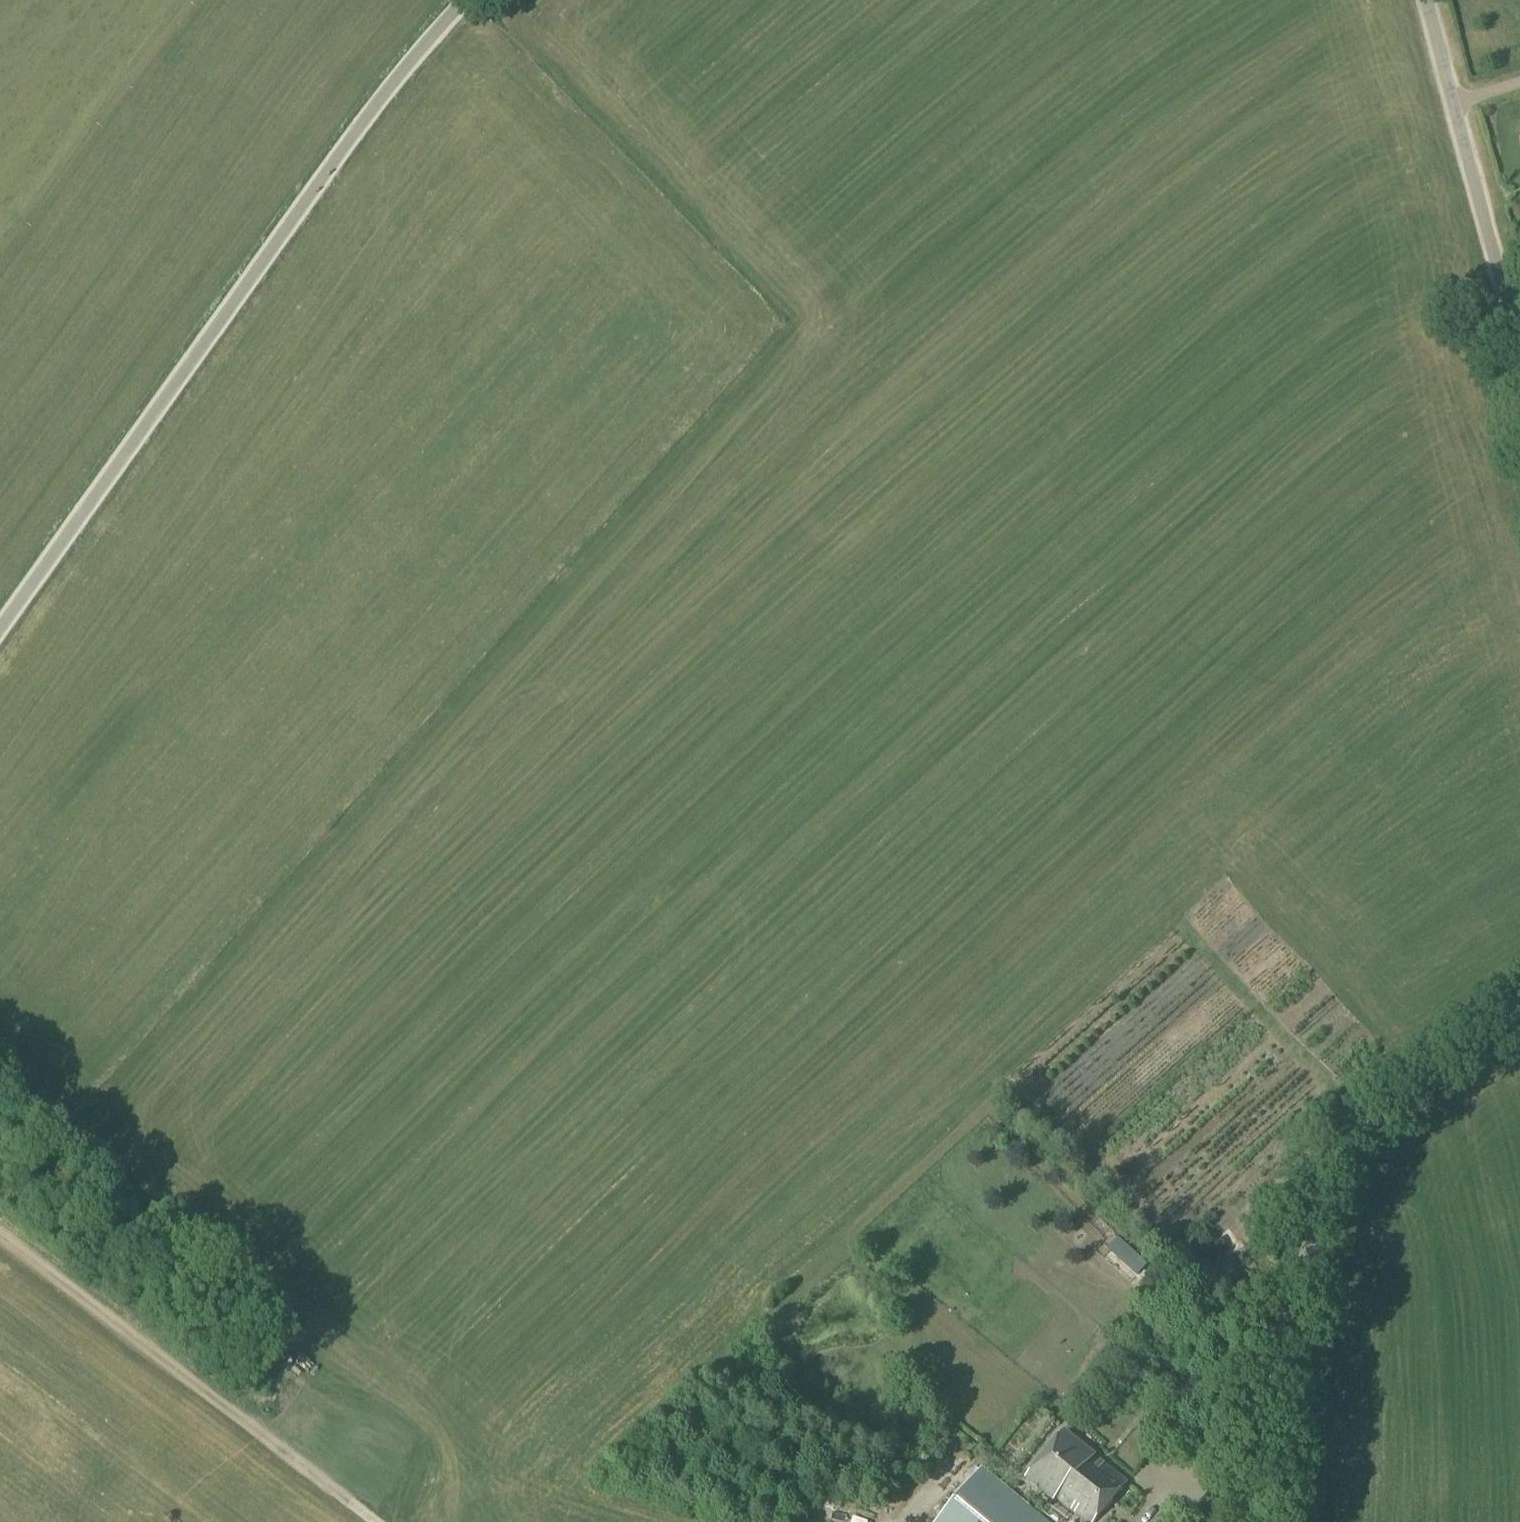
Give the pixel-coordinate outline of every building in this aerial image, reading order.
[(1086,1521),(1096,1521),(1128,1483),(1095,1456),(1096,1452),(1088,1446),(1085,1448),(1065,1432),(1027,1479),(1055,1501),(1057,1499),(1086,1521)] [(982,1469),(939,1521),(1046,1521),(982,1469)]
